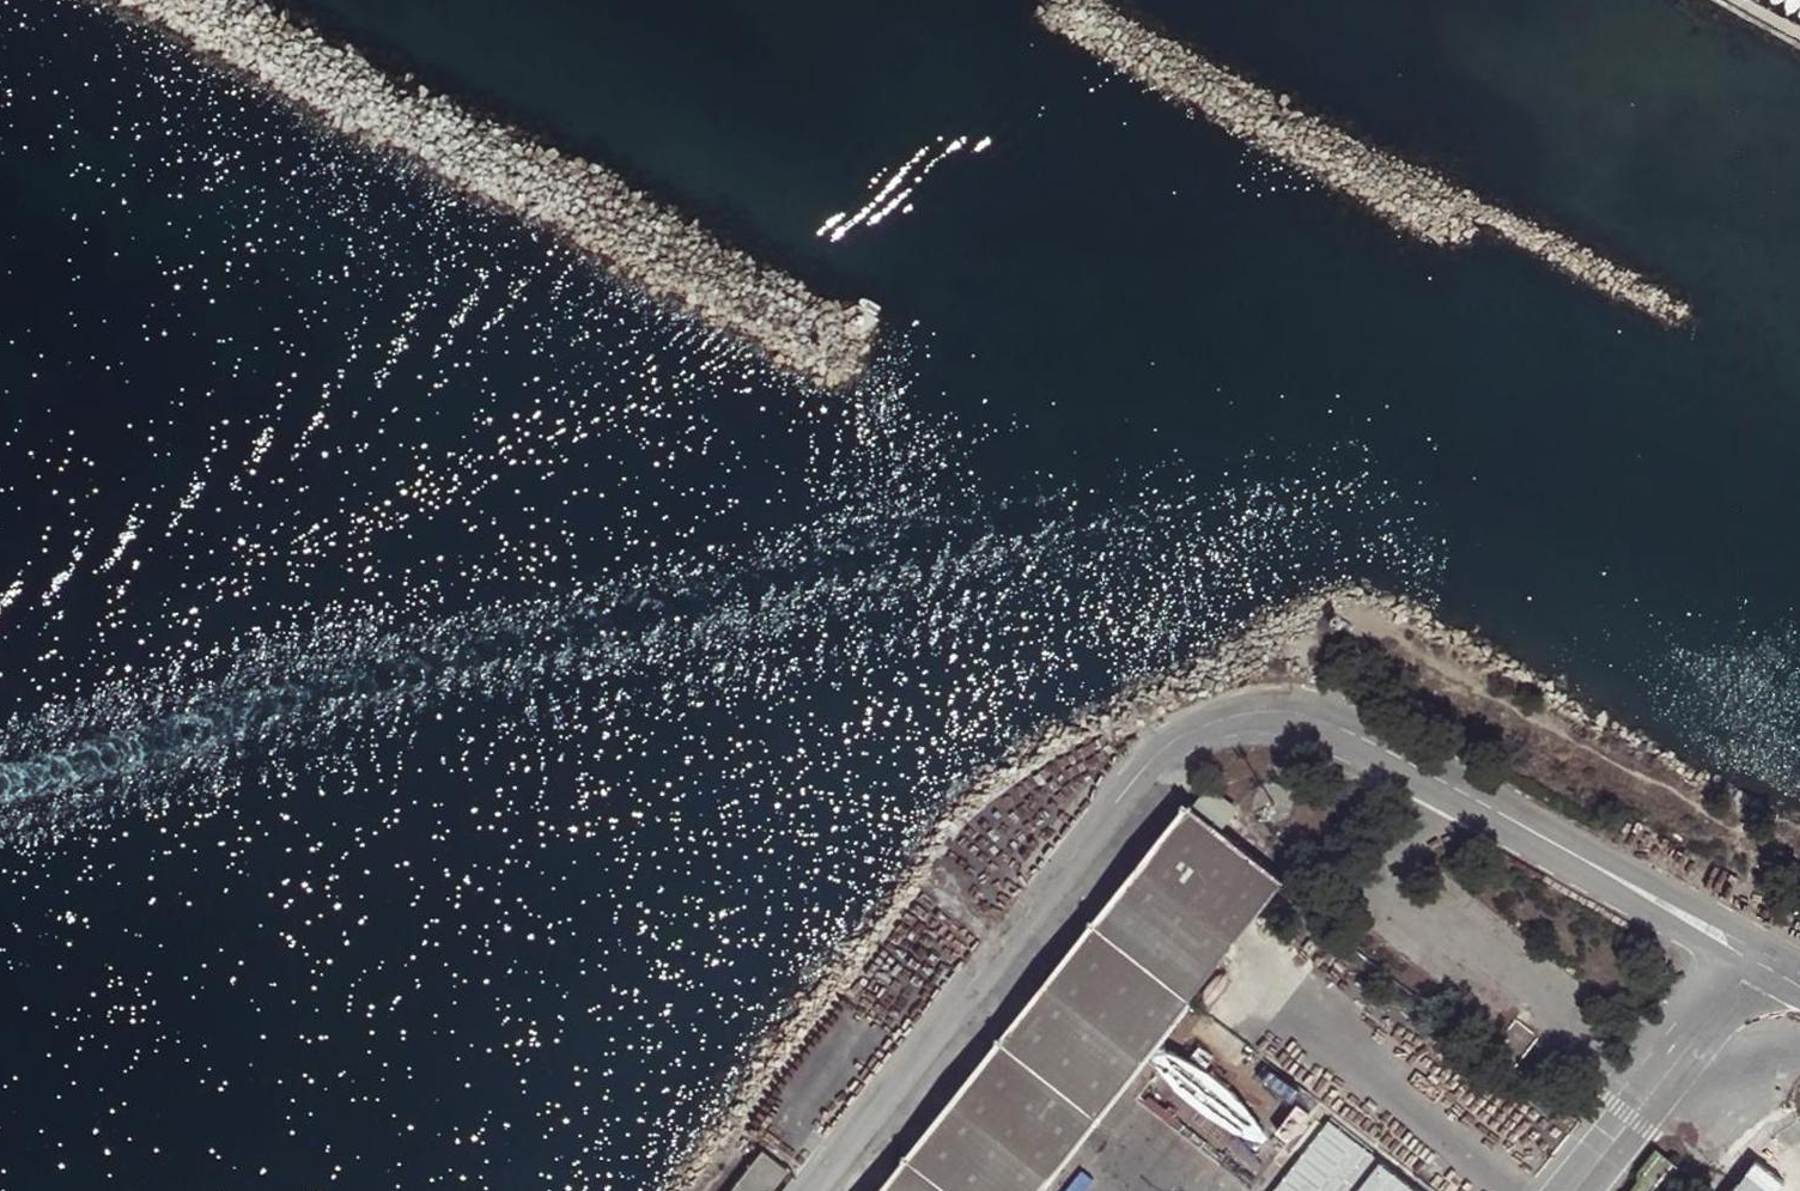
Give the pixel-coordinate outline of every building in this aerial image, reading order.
[(1233,819),(1210,800),(1202,811),(1225,829),(1233,819)] [(1287,894),(1185,814),(887,1190),(1053,1190),(1287,894)] [(1392,1159),(1342,1117),(1281,1190),(1449,1190),(1400,1150),(1392,1159)] [(1721,1190),(1769,1190),(1780,1177),(1749,1154),(1721,1190)] [(1656,1158),(1636,1184),(1641,1189),(1639,1190),(1669,1190),(1680,1177),(1656,1158)] [(768,1165),(747,1190),(793,1190),(796,1187),(768,1165)]
